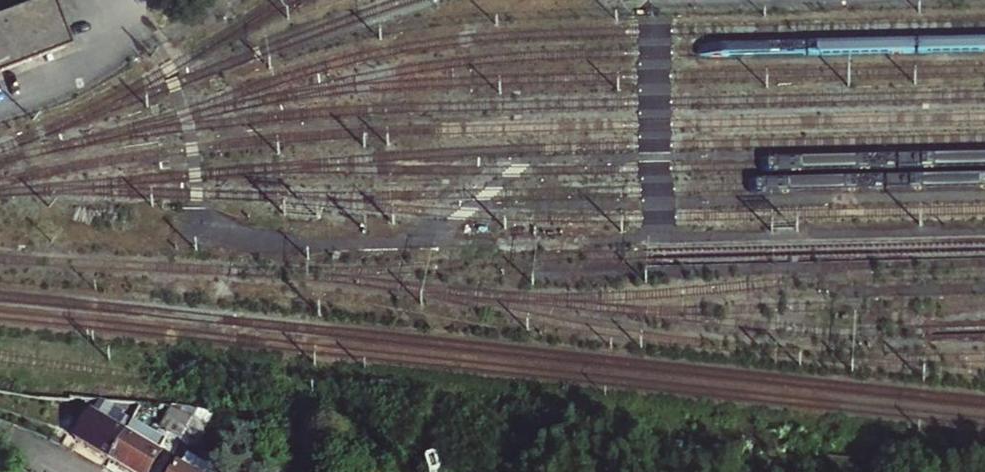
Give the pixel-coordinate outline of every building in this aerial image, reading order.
[(0,16),(0,73),(73,45),(56,0),(44,0),(0,16)] [(97,400),(92,409),(73,443),(105,461),(121,434),(130,419),(97,400)] [(190,425),(179,443),(192,452),(204,433),(213,416),(197,412),(190,425)] [(176,416),(165,435),(179,443),(190,425),(176,416)] [(130,419),(121,434),(105,461),(123,471),(147,471),(156,455),(154,454),(163,439),(130,419)] [(219,471),(190,454),(181,469),(176,467),(173,471),(219,471)]
